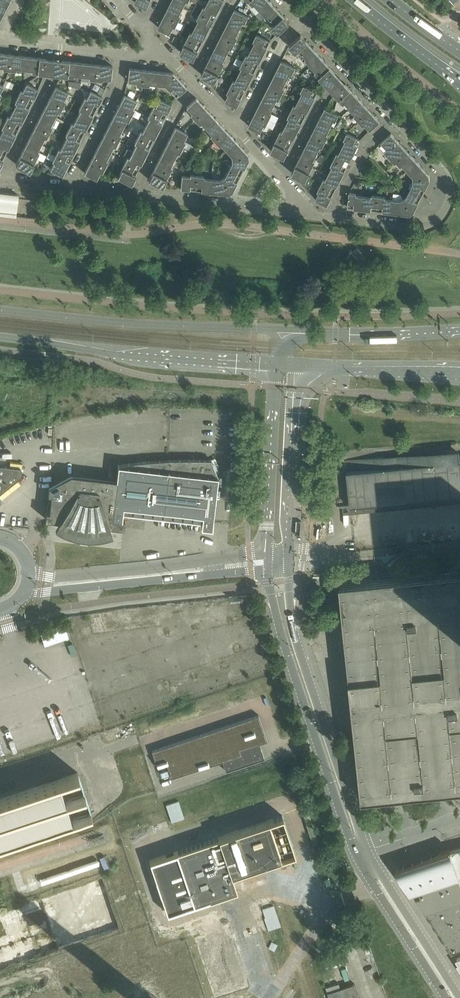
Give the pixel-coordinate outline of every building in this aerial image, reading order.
[(10,0),(0,0),(0,11),(4,13),(11,1),(10,0)] [(221,6),(209,0),(205,7),(204,6),(201,12),(214,19),(221,6)] [(269,0),(249,0),(253,5),(255,4),(260,9),(270,0),(269,0)] [(280,11),(270,0),(260,9),(265,15),(264,16),(268,21),(280,11)] [(172,1),(165,14),(179,21),(182,15),(180,14),(183,7),(172,1)] [(235,9),(228,22),(240,28),(244,21),(245,22),(249,16),(235,9)] [(290,22),(280,11),(268,21),(278,32),(290,22)] [(214,19),(201,12),(197,18),(199,19),(196,26),(208,32),(214,19)] [(165,14),(158,27),(170,33),(174,26),(176,27),(179,21),(165,14)] [(228,22),(222,35),(235,42),(238,36),(236,35),(240,28),(228,22)] [(208,32),(196,26),(192,33),(191,32),(187,38),(201,45),(208,32)] [(255,41),(252,48),(264,54),(270,41),(257,34),(254,40),(255,41)] [(290,45),(300,56),(311,46),(301,34),(290,45)] [(222,35),(215,48),(227,54),(230,47),(232,48),(235,42),(222,35)] [(201,45),(187,38),(181,51),(194,58),(201,45)] [(321,56),(311,46),(300,56),(304,61),(306,59),(311,65),(321,56)] [(215,48),(209,61),(222,68),(225,62),(223,61),(227,54),(215,48)] [(264,54),(252,48),(248,55),(247,54),(244,60),(257,67),(264,54)] [(0,53),(0,66),(3,66),(3,68),(9,69),(11,54),(0,53)] [(25,55),(11,54),(9,69),(16,70),(16,68),(24,69),(25,55)] [(40,57),(25,55),(24,69),(32,69),(31,71),(38,72),(40,57)] [(331,67),(321,56),(311,65),(316,71),(315,72),(319,77),(331,67)] [(54,59),(47,58),(40,57),(38,72),(52,74),(54,59)] [(69,60),(54,59),(52,74),(67,76),(69,60)] [(83,62),(69,60),(67,76),(74,76),(74,74),(81,75),(83,62)] [(257,67),(244,60),(241,66),(242,67),(239,74),(251,80),(257,67)] [(282,60),(275,73),(287,79),(290,72),(292,73),(296,67),(282,60)] [(209,61),(202,74),(215,81),(222,68),(209,61)] [(97,64),(83,62),(81,75),(89,76),(89,78),(96,79),(97,64)] [(112,65),(97,64),(96,79),(102,80),(103,78),(111,79),(112,65)] [(144,69),(129,67),(128,80),(136,81),(135,83),(142,84),(144,69)] [(341,78),(331,67),(319,77),(329,88),(341,78)] [(158,71),(144,69),(142,84),(149,85),(149,83),(157,84),(158,71)] [(186,87),(173,72),(158,71),(157,84),(165,85),(176,96),(186,87)] [(275,73),(269,86),(282,93),(285,87),(283,86),(287,79),(275,73)] [(251,80),(239,74),(235,81),(234,80),(231,86),(244,93),(251,80)] [(342,80),(341,78),(329,88),(331,90),(339,98),(350,88),(342,80)] [(6,79),(3,85),(12,89),(14,83),(6,79)] [(21,89),(18,95),(31,102),(38,89),(26,83),(23,90),(21,89)] [(303,92),(299,99),(311,105),(318,91),(304,84),(301,91),(303,92)] [(56,86),(49,99),(62,106),(66,100),(64,99),(67,91),(56,86)] [(244,93),(231,86),(227,92),(229,93),(226,100),(237,106),(244,93)] [(269,86),(262,99),(274,105),(277,98),(279,99),(282,93),(269,86)] [(360,99),(350,88),(339,98),(344,103),(345,102),(350,108),(360,99)] [(102,96),(90,90),(87,97),(85,96),(82,102),(95,109),(102,96)] [(124,94),(118,107),(131,114),(134,108),(132,107),(136,100),(124,94)] [(31,102),(18,95),(15,101),(17,102),(13,109),(25,115),(31,102)] [(206,108),(196,97),(186,106),(192,112),(190,114),(195,119),(206,108)] [(154,104),(151,110),(164,117),(171,104),(159,98),(155,105),(154,104)] [(49,99),(42,112),(54,118),(58,111),(59,112),(62,106),(49,99)] [(262,99),(255,112),(269,119),(272,113),(270,112),(274,105),(262,99)] [(311,105),(299,99),(296,105),(294,105),(291,111),(305,117),(311,105)] [(370,110),(360,99),(350,108),(356,114),(354,115),(359,120),(370,110)] [(95,109),(82,102),(79,108),(81,109),(77,116),(89,122),(95,109)] [(272,111),(280,115),(282,110),(274,106),(272,111)] [(118,107),(111,120),(123,126),(126,119),(128,120),(131,114),(118,107)] [(336,121),(339,114),(334,112),(325,107),(319,121),(330,127),(334,120),(336,121)] [(216,119),(206,108),(195,119),(199,124),(201,122),(206,128),(216,119)] [(25,115),(13,109),(10,116),(8,115),(5,121),(18,128),(25,115)] [(164,117),(151,110),(150,111),(150,112),(148,116),(149,117),(146,124),(158,130),(164,117)] [(380,121),(370,110),(359,120),(363,125),(365,123),(370,129),(380,121)] [(305,117),(291,111),(288,117),(290,118),(286,124),(298,130),(305,117)] [(42,112),(36,125),(49,132),(52,126),(51,125),(54,118),(42,112)] [(82,135),(89,122),(77,116),(68,112),(67,114),(76,119),(73,123),(72,122),(69,128),(82,135)] [(255,112),(249,125),(260,131),(264,124),(266,125),(269,119),(255,112)] [(280,116),(272,113),(266,125),(274,129),(280,116)] [(337,126),(341,129),(346,120),(341,117),(337,126)] [(226,130),(216,119),(206,128),(211,134),(210,135),(214,140),(226,130)] [(111,120),(104,133),(118,140),(121,134),(119,133),(123,126),(111,120)] [(5,121),(2,127),(3,128),(0,135),(12,141),(18,128),(5,121)] [(319,121),(312,134),(326,140),(329,134),(327,133),(330,127),(319,121)] [(291,143),(298,130),(286,124),(286,125),(281,122),(279,124),(285,127),(283,131),(281,130),(278,136),(291,143)] [(158,130),(146,124),(142,131),(141,130),(137,136),(151,143),(158,130)] [(36,125),(29,138),(41,144),(44,137),(46,138),(49,132),(36,125)] [(175,126),(168,140),(182,147),(185,141),(183,140),(187,132),(175,126)] [(82,135),(69,128),(66,134),(67,135),(64,142),(76,148),(82,135)] [(235,140),(226,130),(214,140),(219,145),(220,144),(226,149),(235,140)] [(346,140),(342,146),(354,152),(361,139),(347,132),(344,139),(346,140)] [(104,133),(98,146),(110,152),(113,145),(115,146),(118,140),(104,133)] [(391,133),(379,144),(395,162),(396,161),(408,151),(391,133)] [(312,134),(305,146),(317,152),(321,146),(323,146),(326,140),(312,134)] [(0,135),(0,151),(5,154),(12,141),(0,135)] [(144,156),(151,143),(137,136),(134,142),(136,143),(134,147),(129,145),(128,148),(133,150),(144,156)] [(291,143),(278,136),(271,150),(285,157),(291,143)] [(29,138),(23,150),(36,157),(39,151),(37,150),(41,144),(29,138)] [(168,140),(162,153),(174,159),(177,152),(179,153),(182,147),(168,140)] [(248,154),(235,140),(226,149),(231,155),(232,158),(248,156),(248,154)] [(76,148),(64,142),(60,149),(59,148),(55,154),(69,161),(76,148)] [(348,165),(354,152),(342,146),(342,147),(338,145),(337,147),(341,149),(339,153),(337,152),(334,158),(348,165)] [(98,146),(91,159),(105,166),(108,160),(106,159),(110,152),(98,146)] [(305,146),(299,159),(312,166),(315,160),(314,159),(317,152),(305,146)] [(23,150),(16,164),(29,171),(36,157),(23,150)] [(144,156),(133,150),(129,157),(127,156),(124,162),(138,169),(144,156)] [(46,157),(52,160),(55,154),(49,151),(46,157)] [(417,161),(408,151),(396,161),(401,166),(402,164),(407,170),(408,170),(417,161)] [(46,154),(40,152),(37,158),(43,161),(46,154)] [(162,153),(155,166),(169,172),(172,166),(170,166),(174,159),(162,153)] [(69,161),(55,154),(52,160),(54,161),(50,168),(62,174),(69,161)] [(248,156),(232,158),(232,162),(228,169),(240,175),(248,159),(248,156)] [(348,165),(334,158),(331,164),(333,165),(329,172),(341,178),(348,165)] [(91,159),(84,172),(96,178),(100,171),(102,172),(105,166),(91,159)] [(306,180),(312,166),(299,159),(292,173),(306,180)] [(429,174),(417,161),(408,170),(413,176),(413,179),(430,177),(429,174)] [(138,169),(124,162),(118,175),(131,182),(138,169)] [(402,164),(401,166),(398,168),(403,173),(407,170),(402,164)] [(155,166),(149,179),(162,186),(169,172),(155,166)] [(240,175),(228,169),(225,176),(222,178),(230,192),(232,191),(240,175)] [(341,178),(329,172),(326,179),(324,178),(321,184),(334,191),(341,178)] [(182,175),(180,188),(195,190),(197,174),(190,174),(190,176),(182,175)] [(204,175),(197,174),(195,190),(210,191),(211,178),(203,177),(204,175)] [(430,177),(413,179),(414,182),(410,189),(422,195),(430,179),(430,177)] [(219,179),(211,178),(210,191),(228,193),(230,192),(222,178),(219,179)] [(334,191),(321,184),(318,190),(320,191),(316,199),(328,205),(334,191)] [(422,195),(410,189),(406,197),(404,198),(412,213),(414,212),(422,195)] [(0,192),(0,214),(15,216),(18,194),(0,192)] [(364,195),(361,195),(356,195),(357,193),(350,192),(348,207),(363,209),(364,195)] [(377,210),(379,195),(372,194),(372,196),(364,195),(363,209),(377,210)] [(385,196),(379,195),(377,210),(391,212),(393,199),(385,198),(385,196)] [(401,200),(393,199),(391,212),(409,214),(412,213),(404,198),(401,200)] [(353,252),(351,250),(351,251),(350,252),(351,254),(347,258),(352,264),(354,262),(359,268),(367,261),(361,255),(363,254),(358,248),(353,252)] [(422,458),(422,464),(386,468),(384,457),(346,461),(350,507),(459,496),(459,454),(422,458)] [(211,527),(217,476),(210,459),(209,457),(199,456),(189,456),(179,456),(168,457),(158,457),(148,458),(138,459),(128,460),(117,462),(116,478),(71,473),(48,486),(47,493),(51,493),(48,518),(66,520),(65,525),(67,526),(70,527),(72,528),(74,528),(74,531),(80,532),(80,530),(82,530),(83,530),(84,530),(86,530),(86,533),(92,533),(92,530),(95,530),(102,529),(102,524),(120,527),(122,511),(201,520),(200,526),(211,527)] [(21,476),(22,468),(0,466),(0,493),(21,476)] [(362,798),(459,788),(459,571),(340,583),(362,797),(362,798)] [(65,625),(41,633),(45,645),(69,637),(65,625)] [(240,749),(253,745),(267,740),(259,715),(152,751),(157,767),(167,764),(171,778),(221,761),(241,754),(240,749)] [(255,750),(253,745),(240,749),(241,754),(221,761),(224,771),(264,758),(261,748),(255,750)] [(91,812),(78,772),(0,799),(0,843),(91,812)] [(178,800),(166,805),(172,822),(184,818),(178,800)] [(232,874),(295,853),(283,815),(224,835),(150,860),(167,913),(237,890),(232,874)] [(451,850),(396,868),(398,872),(398,871),(409,888),(411,891),(413,891),(452,952),(453,952),(453,951),(459,948),(459,848),(451,850)] [(40,878),(42,884),(99,865),(98,859),(40,878)] [(264,918),(268,930),(281,926),(274,905),(262,909),(265,917),(264,918)] [(228,934),(200,943),(215,989),(243,980),(228,934)] [(271,941),(268,948),(274,950),(277,944),(271,941)] [(326,988),(330,997),(359,997),(355,984),(341,988),(339,983),(326,988)]
